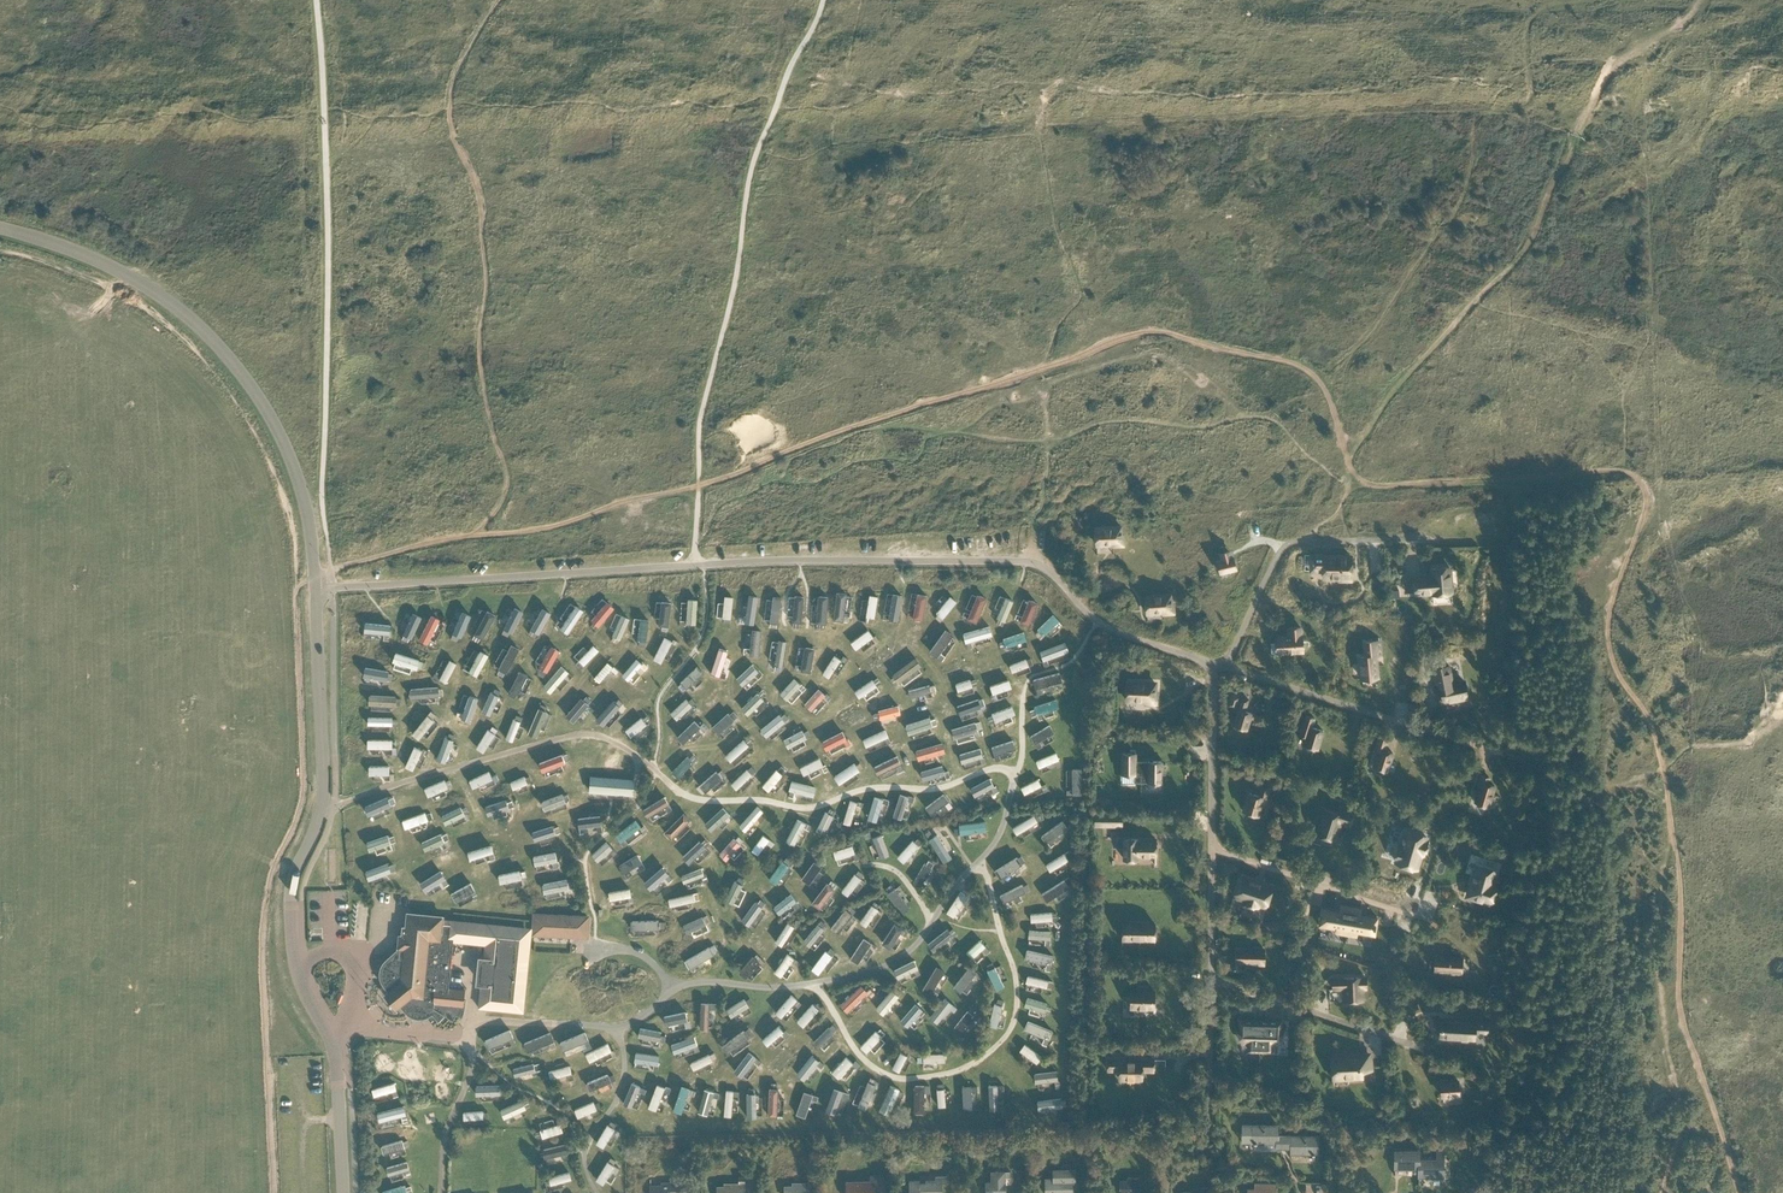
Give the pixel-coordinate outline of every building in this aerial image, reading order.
[(1124,545),(1123,535),(1121,535),(1121,526),(1095,528),(1096,544),(1112,543),(1112,546),(1124,545)] [(1236,569),(1233,557),(1229,558),(1227,551),(1220,553),(1222,560),(1217,561),(1220,572),(1236,569)] [(1333,555),(1323,555),(1323,556),(1313,556),(1313,570),(1314,570),(1314,569),(1323,569),(1323,577),(1339,577),(1339,581),(1351,581),(1351,556),(1348,556),(1348,555),(1339,555),(1339,556),(1333,556),(1333,555)] [(1438,566),(1436,568),(1430,568),(1431,575),(1414,577),(1415,594),(1432,592),(1432,594),(1452,592),(1450,567),(1444,567),(1442,566),(1438,566)] [(846,592),(836,591),(833,619),(843,620),(846,592)] [(902,595),(892,593),(888,618),(897,620),(902,595)] [(922,619),(927,595),(917,593),(912,617),(922,619)] [(976,622),(986,597),(977,593),(967,618),(976,622)] [(757,596),(748,594),(744,622),(753,623),(757,596)] [(801,622),(803,595),(794,594),(792,621),(801,622)] [(874,616),(877,595),(869,594),(866,615),(874,616)] [(1163,614),(1174,613),(1173,603),(1171,603),(1171,594),(1145,596),(1147,613),(1163,612),(1163,614)] [(733,596),(724,595),(722,617),(731,618),(733,596)] [(778,623),(781,596),(773,595),(769,622),(778,623)] [(828,596),(818,595),(816,623),(826,623),(828,596)] [(957,601),(950,595),(936,612),(943,617),(957,601)] [(1013,600),(1005,597),(996,617),(1004,621),(1013,600)] [(696,623),(697,599),(688,598),(686,623),(696,623)] [(1038,602),(1029,598),(1019,621),(1022,622),(1028,625),(1038,602)] [(614,607),(607,601),(591,619),(599,625),(614,607)] [(668,626),(670,602),(661,601),(658,625),(668,626)] [(584,610),(576,605),(560,629),(568,634),(584,610)] [(523,611),(514,607),(504,629),(513,633),(523,611)] [(551,612),(542,607),(530,629),(539,633),(551,612)] [(496,614),(487,610),(474,634),(483,639),(496,614)] [(471,615),(462,611),(452,633),(461,638),(471,615)] [(422,616),(413,612),(402,634),(411,638),(422,616)] [(440,618),(431,614),(419,639),(428,643),(440,618)] [(630,618),(621,614),(612,635),(621,638),(630,618)] [(1059,620),(1053,614),(1037,629),(1043,635),(1059,620)] [(649,619),(640,618),(637,640),(646,641),(649,619)] [(389,633),(390,624),(364,622),(364,631),(389,633)] [(992,635),(989,625),(963,632),(965,642),(992,635)] [(1290,627),(1290,635),(1275,636),(1276,643),(1271,643),(1271,652),(1276,652),(1303,651),(1301,627),(1290,627)] [(937,656),(953,634),(945,628),(929,650),(937,656)] [(758,654),(761,630),(752,629),(749,653),(758,654)] [(873,636),(868,629),(850,642),(855,649),(873,636)] [(1026,640),(1024,632),(1003,638),(1005,646),(1026,640)] [(672,641),(663,637),(653,658),(661,662),(672,641)] [(668,656),(673,658),(679,639),(675,637),(668,656)] [(783,665),(787,641),(778,639),(774,664),(783,665)] [(1069,651),(1065,641),(1039,650),(1043,660),(1069,651)] [(1366,656),(1359,656),(1361,678),(1377,676),(1376,656),(1380,656),(1379,641),(1365,642),(1366,656)] [(507,672),(520,648),(512,643),(499,668),(507,672)] [(599,649),(594,644),(579,660),(584,665),(599,649)] [(560,650),(551,645),(539,666),(548,671),(560,650)] [(810,671),(814,648),(804,646),(800,670),(810,671)] [(719,675),(727,651),(718,648),(710,672),(719,675)] [(477,676),(488,655),(480,650),(469,671),(477,676)] [(889,656),(884,650),(866,662),(871,668),(889,656)] [(420,659),(396,651),(393,660),(417,668),(420,659)] [(829,677),(841,659),(834,655),(822,673),(829,677)] [(842,671),(849,660),(844,657),(837,668),(842,671)] [(921,665),(915,657),(891,674),(897,682),(921,665)] [(945,675),(969,667),(966,657),(942,665),(945,675)] [(1029,666),(1026,658),(1009,664),(1012,672),(1029,666)] [(446,682),(456,662),(450,659),(440,678),(446,682)] [(642,664),(637,659),(623,675),(628,680),(642,664)] [(613,666),(607,662),(594,677),(599,682),(613,666)] [(1436,667),(1432,668),(1438,698),(1442,697),(1443,702),(1467,697),(1464,681),(1453,683),(1449,665),(1443,666),(1442,662),(1435,663),(1436,667)] [(758,671),(751,664),(735,678),(742,685),(758,671)] [(569,672),(562,665),(543,685),(550,692),(569,672)] [(388,671),(365,666),(363,676),(387,680),(388,671)] [(703,672),(697,666),(679,682),(685,688),(703,672)] [(518,694),(528,674),(520,670),(510,690),(518,694)] [(1063,681),(1060,672),(1033,678),(1035,688),(1063,681)] [(800,684),(794,678),(780,693),(786,699),(800,684)] [(876,686),(872,679),(854,690),(858,697),(876,686)] [(972,686),(970,679),(955,683),(957,691),(972,686)] [(1012,687),(1009,679),(989,685),(992,694),(1012,687)] [(1157,703),(1157,692),(1155,692),(1155,683),(1127,682),(1126,700),(1145,700),(1145,703),(1157,703)] [(931,692),(929,685),(908,690),(910,698),(931,692)] [(439,696),(438,686),(410,688),(410,698),(439,696)] [(824,694),(817,688),(804,704),(811,710),(824,694)] [(491,715),(499,696),(490,692),(482,711),(491,715)] [(763,699),(757,693),(741,708),(747,715),(763,699)] [(1247,699),(1241,697),(1230,693),(1226,705),(1238,709),(1233,724),(1246,728),(1251,713),(1244,711),(1247,699)] [(397,706),(397,696),(369,694),(368,704),(397,706)] [(470,721),(478,697),(470,694),(462,718),(470,721)] [(589,704),(581,697),(566,715),(573,722),(589,704)] [(981,707),(978,698),(956,705),(959,714),(981,707)] [(691,705),(685,699),(670,713),(676,719),(691,705)] [(1059,707),(1056,699),(1034,707),(1037,715),(1059,707)] [(620,706),(613,700),(596,719),(603,725),(620,706)] [(900,713),(898,705),(877,710),(879,718),(900,713)] [(1015,713),(1012,705),(991,713),(995,721),(1015,713)] [(857,714),(853,706),(837,715),(841,723),(857,714)] [(536,737),(547,711),(539,708),(528,733),(536,737)] [(733,720),(727,713),(711,726),(718,734),(733,720)] [(784,722),(779,714),(759,729),(765,737),(784,722)] [(434,720),(428,715),(412,733),(418,739),(434,720)] [(1306,715),(1303,725),(1300,733),(1307,735),(1304,744),(1317,749),(1323,730),(1311,727),(1314,717),(1306,715)] [(392,725),(392,717),(368,716),(368,724),(392,725)] [(647,724),(642,717),(626,729),(631,736),(647,724)] [(932,726),(929,717),(905,725),(908,734),(932,726)] [(513,741),(521,721),(514,718),(506,739),(513,741)] [(700,726),(694,720),(677,736),(682,743),(700,726)] [(978,732),(975,722),(951,729),(954,739),(978,732)] [(1054,732),(1049,724),(1030,735),(1035,743),(1054,732)] [(484,752),(495,734),(488,729),(476,747),(484,752)] [(806,738),(802,730),(783,740),(787,748),(806,738)] [(888,737),(885,730),(863,739),(866,747),(888,737)] [(847,740),(842,731),(821,741),(825,750),(847,740)] [(491,742),(496,746),(503,737),(498,734),(491,742)] [(1388,738),(1378,734),(1374,746),(1380,748),(1374,767),(1375,767),(1376,772),(1382,774),(1385,770),(1387,771),(1392,752),(1384,750),(1388,738)] [(454,740),(445,736),(436,759),(446,763),(454,740)] [(392,748),(392,739),(367,739),(367,748),(392,748)] [(748,745),(743,739),(724,756),(729,761),(748,745)] [(1015,749),(1012,740),(991,747),(994,756),(1015,749)] [(945,752),(942,742),(915,749),(918,760),(945,752)] [(413,770),(422,750),(414,747),(405,766),(413,770)] [(983,757),(980,748),(959,754),(962,763),(983,757)] [(1059,759),(1056,752),(1036,760),(1039,767),(1059,759)] [(1115,754),(1114,766),(1122,766),(1122,774),(1122,783),(1134,783),(1134,782),(1141,782),(1142,761),(1135,760),(1135,752),(1122,752),(1122,754),(1115,754)] [(565,763),(562,753),(539,762),(542,771),(565,763)] [(900,764),(896,755),(873,766),(877,774),(900,764)] [(692,763),(686,757),(671,772),(677,778),(692,763)] [(823,766),(819,757),(800,767),(804,775),(823,766)] [(1162,760),(1142,760),(1142,782),(1149,782),(1149,789),(1161,789),(1161,782),(1161,772),(1166,772),(1166,763),(1162,763),(1162,760)] [(859,771),(854,763),(833,776),(839,784),(859,771)] [(923,780),(945,774),(942,765),(920,771),(923,780)] [(390,775),(390,766),(369,766),(369,775),(390,775)] [(1082,794),(1081,768),(1072,768),(1073,795),(1082,794)] [(751,774),(746,769),(730,784),(735,789),(751,774)] [(782,774),(776,769),(762,786),(768,791),(782,774)] [(721,778),(715,770),(698,785),(704,792),(721,778)] [(493,779),(489,771),(469,780),(473,788),(493,779)] [(633,795),(635,779),(591,775),(590,791),(633,795)] [(1489,777),(1481,775),(1478,783),(1480,783),(1475,801),(1476,802),(1475,805),(1485,809),(1486,805),(1488,806),(1494,786),(1487,784),(1489,777)] [(528,783),(525,776),(510,782),(513,789),(528,783)] [(994,786),(989,778),(970,788),(974,796),(994,786)] [(448,788),(445,779),(424,788),(428,796),(448,788)] [(1041,786),(1038,779),(1021,787),(1024,794),(1041,786)] [(813,796),(815,786),(791,780),(788,790),(813,796)] [(1262,783),(1258,795),(1249,792),(1244,810),(1258,815),(1264,797),(1266,798),(1270,785),(1262,783)] [(566,802),(562,793),(542,801),(545,810),(566,802)] [(908,797),(900,794),(892,816),(901,819),(908,797)] [(948,801),(943,794),(925,807),(930,814),(948,801)] [(670,804),(665,796),(643,809),(648,817),(670,804)] [(391,806),(387,797),(364,806),(368,815),(391,806)] [(883,799),(874,797),(867,818),(876,821),(883,799)] [(509,808),(506,800),(485,807),(488,815),(509,808)] [(857,803),(850,800),(843,823),(850,825),(857,803)] [(860,816),(865,802),(860,800),(855,814),(860,816)] [(762,811),(756,806),(738,826),(744,831),(762,811)] [(465,815),(461,807),(442,816),(445,824),(465,815)] [(729,814),(722,807),(704,824),(711,831),(729,814)] [(1340,808),(1338,813),(1320,808),(1316,822),(1319,823),(1316,833),(1321,835),(1320,837),(1329,840),(1330,837),(1335,839),(1340,822),(1349,825),(1353,812),(1340,808)] [(833,815),(824,811),(816,831),(824,834),(833,815)] [(428,820),(425,812),(402,820),(405,828),(428,820)] [(690,819),(683,812),(664,831),(671,838),(690,819)] [(1121,825),(1121,814),(1101,814),(1101,825),(1121,825)] [(1037,821),(1033,815),(1013,828),(1017,834),(1037,821)] [(602,825),(601,816),(578,818),(579,827),(602,825)] [(805,824),(797,819),(785,840),(794,845),(805,824)] [(641,827),(635,820),(616,835),(621,842),(641,827)] [(1068,827),(1063,820),(1042,836),(1047,843),(1068,827)] [(986,831),(985,821),(959,824),(960,834),(986,831)] [(555,834),(553,826),(532,832),(535,840),(555,834)] [(1399,846),(1395,859),(1397,860),(1396,862),(1416,868),(1421,853),(1423,854),(1427,841),(1425,840),(1426,836),(1406,830),(1404,837),(1402,837),(1401,839),(1403,840),(1401,847),(1399,846)] [(888,855),(878,831),(870,835),(880,858),(888,855)] [(391,843),(388,834),(366,842),(369,851),(391,843)] [(444,842),(441,834),(421,842),(424,850),(444,842)] [(951,857),(937,834),(929,839),(943,862),(951,857)] [(768,839),(762,835),(751,850),(757,855),(768,839)] [(740,844),(733,838),(719,854),(726,860),(740,844)] [(1141,855),(1142,841),(1137,841),(1137,839),(1118,839),(1118,846),(1124,846),(1124,859),(1137,859),(1137,855),(1141,855)] [(1142,841),(1141,855),(1156,855),(1156,839),(1146,839),(1146,842),(1142,841)] [(918,846),(912,840),(897,856),(903,862),(918,846)] [(613,849),(606,841),(591,854),(598,862),(613,849)] [(705,848),(698,841),(682,856),(688,864),(705,848)] [(493,853),(491,845),(468,852),(470,860),(493,853)] [(855,853),(852,845),(833,851),(835,859),(855,853)] [(558,861),(556,852),(534,856),(536,865),(558,861)] [(1069,860),(1065,853),(1046,865),(1050,871),(1069,860)] [(642,862),(638,854),(619,865),(624,873),(642,862)] [(427,868),(420,855),(406,863),(413,875),(427,868)] [(1022,864),(1017,856),(995,871),(1000,879),(1022,864)] [(789,866),(782,861),(769,879),(776,884),(789,866)] [(821,867),(813,861),(801,878),(808,884),(821,867)] [(391,872),(388,863),(365,871),(369,880),(391,872)] [(921,887),(931,867),(924,863),(913,883),(921,887)] [(1469,891),(1468,895),(1478,899),(1490,903),(1496,883),(1493,882),(1496,871),(1481,866),(1476,865),(1473,876),(1468,890),(1469,891)] [(668,874),(661,867),(643,882),(650,890),(668,874)] [(704,875),(701,868),(681,876),(684,883),(704,875)] [(446,878),(441,870),(420,883),(425,891),(446,878)] [(522,879),(520,870),(498,875),(500,883),(522,879)] [(860,878),(854,874),(841,891),(847,896),(860,878)] [(863,877),(856,887),(861,890),(868,880),(863,877)] [(1237,892),(1236,896),(1244,899),(1244,901),(1257,906),(1258,904),(1264,906),(1271,886),(1242,877),(1241,881),(1239,881),(1236,892),(1237,892)] [(569,888),(568,879),(543,884),(545,893),(569,888)] [(1069,887),(1064,879),(1042,894),(1047,902),(1069,887)] [(742,885),(734,881),(724,900),(733,904),(742,885)] [(475,891),(471,883),(451,893),(455,901),(475,891)] [(834,889),(827,883),(812,903),(819,908),(834,889)] [(1026,892),(1022,885),(1000,895),(1003,903),(1026,892)] [(631,896),(630,888),(609,892),(610,900),(631,896)] [(910,908),(894,888),(888,894),(903,913),(910,908)] [(967,896),(960,891),(947,912),(954,917),(967,896)] [(695,900),(693,893),(667,899),(669,906),(695,900)] [(796,901),(791,894),(773,907),(778,914),(796,901)] [(762,908),(755,902),(741,920),(748,926),(762,908)] [(1321,907),(1318,926),(1330,928),(1336,929),(1336,932),(1346,933),(1346,931),(1351,906),(1340,904),(1339,910),(1333,909),(1321,907)] [(766,905),(757,918),(762,921),(771,909),(766,905)] [(878,909),(871,905),(859,922),(866,927),(878,909)] [(1346,931),(1346,933),(1356,935),(1356,933),(1363,934),(1373,936),(1377,916),(1367,914),(1360,913),(1361,908),(1351,906),(1346,931)] [(852,915),(845,909),(830,928),(838,934),(852,915)] [(1053,920),(1052,912),(1030,914),(1031,922),(1053,920)] [(384,973),(384,974),(384,975),(384,976),(384,977),(385,977),(385,978),(385,979),(385,980),(386,980),(386,981),(387,982),(393,990),(389,993),(395,1000),(398,1004),(402,1000),(408,1008),(409,1009),(410,1010),(411,1010),(411,1011),(412,1011),(413,1012),(414,1012),(414,1013),(415,1013),(416,1013),(417,1013),(417,1014),(418,1014),(419,1014),(420,1014),(421,1014),(422,1014),(423,1014),(424,1014),(425,1014),(426,1014),(431,1006),(445,1015),(453,1020),(456,1014),(462,1017),(463,1014),(464,1012),(466,1001),(463,1001),(464,989),(447,987),(452,941),(484,944),(483,955),(478,954),(475,982),(481,983),(478,1007),(482,1008),(483,1008),(496,1009),(524,1012),(527,982),(533,926),(443,917),(443,916),(407,913),(406,927),(403,927),(402,936),(399,935),(398,947),(401,948),(400,956),(403,956),(402,966),(387,965),(386,965),(386,966),(385,967),(385,968),(385,969),(384,970),(384,971),(384,972),(384,973)] [(587,936),(588,916),(535,914),(534,933),(587,936)] [(705,925),(702,917),(682,925),(686,934),(705,925)] [(658,930),(658,921),(630,921),(630,930),(658,930)] [(794,927),(787,922),(774,942),(781,946),(794,927)] [(903,929),(894,923),(882,943),(890,949),(903,929)] [(1138,940),(1139,923),(1122,923),(1122,939),(1138,940)] [(1139,923),(1138,940),(1155,940),(1155,923),(1139,923)] [(823,929),(817,924),(803,941),(809,946),(823,929)] [(953,937),(947,929),(927,944),(933,952),(953,937)] [(1050,939),(1051,931),(1029,930),(1028,938),(1050,939)] [(871,943),(863,938),(849,958),(857,964),(871,943)] [(985,947),(979,940),(966,953),(972,959),(985,947)] [(874,942),(867,952),(871,955),(878,945),(874,942)] [(979,959),(992,948),(989,945),(976,955),(979,959)] [(714,955),(709,947),(684,961),(689,969),(714,955)] [(1264,963),(1264,948),(1252,948),(1252,949),(1237,949),(1237,962),(1264,963)] [(1051,966),(1054,956),(1027,950),(1025,959),(1051,966)] [(832,956),(825,951),(810,969),(817,975),(832,956)] [(793,958),(787,954),(774,973),(780,977),(793,958)] [(759,962),(752,956),(738,972),(745,978),(759,962)] [(1429,960),(1429,966),(1436,966),(1436,971),(1460,973),(1461,957),(1437,956),(1436,960),(1429,960)] [(918,969),(914,960),(893,971),(898,979),(918,969)] [(944,971),(937,966),(922,990),(930,995),(944,971)] [(977,972),(970,966),(953,987),(960,993),(977,972)] [(1004,987),(995,967),(987,971),(996,991),(1004,987)] [(1051,989),(1053,982),(1027,976),(1026,983),(1051,989)] [(1333,978),(1333,989),(1343,988),(1343,1000),(1363,999),(1363,988),(1366,987),(1365,977),(1333,978)] [(867,992),(860,985),(840,1005),(847,1012),(867,992)] [(899,996),(891,990),(876,1009),(883,1015),(899,996)] [(1142,1008),(1142,991),(1130,991),(1130,1007),(1142,1008)] [(1142,991),(1142,1008),(1154,1008),(1154,991),(1142,991)] [(797,1000),(791,995),(775,1013),(781,1018),(797,1000)] [(952,1004),(945,998),(930,1017),(937,1023),(952,1004)] [(1045,1012),(1047,1003),(1027,998),(1024,1007),(1045,1012)] [(749,1007),(744,999),(726,1010),(731,1018),(749,1007)] [(708,1029),(709,1003),(701,1003),(700,1029),(708,1029)] [(819,1009),(813,1004),(797,1021),(803,1027),(819,1009)] [(922,1010),(915,1004),(900,1020),(908,1027),(922,1010)] [(997,1028),(1002,1006),(994,1004),(989,1026),(997,1028)] [(944,1023),(956,1011),(952,1007),(940,1020),(944,1023)] [(974,1016),(968,1011),(954,1028),(960,1033),(974,1016)] [(687,1021),(685,1012),(663,1016),(665,1026),(687,1021)] [(1238,1023),(1235,1023),(1241,1042),(1249,1042),(1249,1050),(1259,1050),(1260,1019),(1256,1019),(1256,1017),(1238,1016),(1238,1023)] [(1260,1019),(1259,1050),(1270,1050),(1270,1043),(1278,1043),(1285,1024),(1282,1024),(1282,1018),(1265,1017),(1265,1019),(1260,1019)] [(1486,1029),(1487,1018),(1474,1017),(1474,1021),(1441,1019),(1440,1036),(1453,1036),(1453,1035),(1461,1036),(1461,1037),(1474,1038),(1474,1028),(1486,1029)] [(1050,1040),(1054,1031),(1028,1021),(1024,1030),(1050,1040)] [(783,1032),(778,1026),(762,1040),(767,1046),(783,1032)] [(834,1033),(829,1027),(813,1043),(818,1048),(834,1033)] [(660,1041),(662,1033),(640,1028),(639,1037),(660,1041)] [(514,1038),(510,1030),(484,1041),(488,1049),(514,1038)] [(749,1037),(744,1030),(721,1046),(726,1053),(749,1037)] [(882,1037),(876,1031),(860,1047),(866,1053),(882,1037)] [(555,1041),(551,1032),(524,1043),(527,1052),(555,1041)] [(588,1040),(585,1032),(559,1042),(563,1051),(588,1040)] [(697,1046),(693,1036),(670,1045),(673,1054),(697,1046)] [(880,1048),(887,1040),(883,1036),(876,1044),(880,1048)] [(612,1051),(608,1043),(586,1054),(590,1062),(612,1051)] [(1042,1057),(1025,1044),(1020,1051),(1037,1064),(1042,1057)] [(659,1065),(660,1056),(636,1053),(635,1062),(659,1065)] [(756,1058),(748,1053),(733,1072),(741,1078),(756,1058)] [(907,1056),(900,1053),(892,1068),(899,1072),(907,1056)] [(711,1061),(708,1054),(689,1064),(693,1070),(711,1061)] [(945,1062),(945,1054),(923,1055),(923,1063),(945,1062)] [(1351,1055),(1350,1054),(1332,1055),(1333,1077),(1362,1075),(1362,1070),(1371,1069),(1370,1056),(1361,1056),(1361,1055),(1351,1055)] [(819,1062),(811,1056),(796,1074),(804,1080),(819,1062)] [(853,1063),(846,1057),(831,1073),(838,1079),(853,1063)] [(858,1059),(842,1076),(846,1080),(862,1063),(858,1059)] [(1130,1079),(1131,1062),(1120,1062),(1120,1059),(1108,1059),(1107,1070),(1119,1070),(1119,1079),(1130,1079)] [(1141,1062),(1131,1062),(1130,1079),(1142,1079),(1142,1070),(1154,1070),(1154,1059),(1141,1059),(1141,1062)] [(535,1071),(533,1063),(513,1069),(515,1077),(535,1071)] [(572,1074),(570,1066),(548,1072),(550,1079),(572,1074)] [(1058,1081),(1057,1071),(1034,1074),(1036,1084),(1058,1081)] [(611,1083),(608,1074),(586,1083),(590,1091),(611,1083)] [(1009,1075),(997,1081),(1005,1097),(1017,1091),(1009,1075)] [(1441,1095),(1459,1094),(1458,1081),(1440,1082),(1441,1095)] [(396,1090),(394,1083),(372,1090),(374,1097),(396,1090)] [(632,1108),(641,1087),(633,1083),(624,1104),(632,1108)] [(876,1086),(869,1083),(858,1106),(865,1110),(876,1086)] [(657,1111),(665,1088),(657,1085),(649,1108),(657,1111)] [(500,1086),(476,1086),(476,1095),(500,1094),(500,1086)] [(899,1090),(890,1086),(879,1111),(888,1115),(899,1090)] [(924,1113),(925,1086),(915,1086),(914,1113),(924,1113)] [(977,1088),(982,1111),(990,1109),(985,1086),(977,1088)] [(999,1110),(998,1086),(989,1086),(990,1110),(999,1110)] [(681,1114),(690,1090),(681,1087),(672,1111),(681,1114)] [(972,1110),(971,1087),(962,1087),(963,1110),(972,1110)] [(777,1117),(778,1089),(769,1089),(768,1117),(777,1117)] [(834,1115),(843,1092),(834,1089),(826,1112),(834,1115)] [(946,1107),(944,1089),(937,1090),(938,1107),(946,1107)] [(706,1115),(713,1092),(704,1090),(697,1113),(706,1115)] [(731,1117),(733,1091),(726,1091),(724,1116),(731,1117)] [(813,1095),(804,1092),(796,1114),(805,1117),(813,1095)] [(756,1118),(755,1094),(746,1094),(746,1118),(756,1118)] [(1063,1108),(1061,1098),(1037,1102),(1038,1111),(1063,1108)] [(522,1101),(502,1110),(506,1119),(526,1109),(522,1101)] [(597,1110),(594,1102),(575,1110),(578,1118),(597,1110)] [(404,1106),(377,1113),(379,1123),(406,1116),(404,1106)] [(419,1121),(430,1120),(430,1123),(443,1121),(442,1110),(418,1112),(419,1121)] [(483,1111),(463,1112),(463,1121),(484,1120),(483,1111)] [(561,1124),(540,1130),(543,1139),(563,1133),(561,1124)] [(1284,1148),(1284,1135),(1278,1135),(1278,1125),(1242,1124),(1242,1142),(1277,1142),(1277,1148),(1284,1148)] [(615,1129),(608,1125),(596,1144),(603,1148),(615,1129)] [(1284,1135),(1284,1148),(1291,1148),(1291,1153),(1318,1153),(1318,1135),(1284,1135)] [(402,1140),(380,1146),(383,1155),(404,1149),(402,1140)] [(566,1145),(543,1150),(545,1159),(568,1154),(566,1145)] [(1419,1159),(1419,1150),(1395,1150),(1395,1168),(1419,1168),(1419,1159)] [(1419,1168),(1419,1177),(1443,1177),(1443,1159),(1443,1150),(1436,1150),(1436,1159),(1419,1159),(1419,1168)] [(407,1162),(387,1168),(389,1176),(410,1170),(407,1162)] [(615,1166),(608,1162),(596,1180),(603,1185),(615,1166)] [(1052,1178),(1045,1178),(1045,1192),(1072,1192),(1072,1184),(1076,1183),(1076,1168),(1052,1169),(1052,1178)] [(991,1171),(991,1182),(986,1182),(986,1192),(1006,1192),(1005,1179),(1005,1178),(1010,1178),(1010,1171),(1005,1171),(991,1171)] [(570,1172),(549,1178),(551,1185),(572,1180),(570,1172)] [(876,1181),(876,1175),(870,1175),(870,1181),(846,1181),(846,1192),(877,1192),(876,1181)] [(739,1183),(724,1184),(724,1187),(717,1187),(717,1192),(745,1192),(745,1176),(739,1176),(739,1183)] [(935,1176),(935,1180),(925,1180),(925,1183),(919,1183),(919,1180),(909,1180),(909,1192),(942,1192),(942,1183),(947,1182),(947,1176),(935,1176)] [(1140,1177),(1128,1177),(1128,1180),(1121,1180),(1121,1192),(1140,1192),(1140,1177)] [(670,1192),(683,1192),(683,1182),(661,1182),(661,1185),(650,1185),(651,1192),(670,1192)] [(804,1190),(809,1190),(809,1183),(795,1183),(795,1186),(785,1186),(785,1192),(804,1192),(804,1190)] [(1255,1188),(1248,1188),(1248,1192),(1276,1192),(1276,1183),(1255,1183),(1255,1188)]
